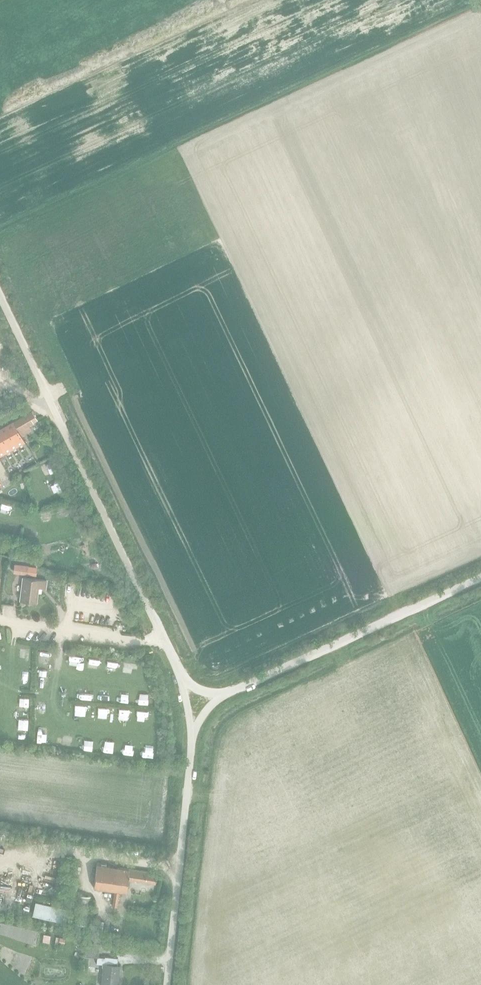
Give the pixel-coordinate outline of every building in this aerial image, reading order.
[(0,427),(0,454),(24,440),(20,434),(28,430),(25,425),(37,418),(32,409),(0,427)] [(45,587),(46,579),(23,576),(20,599),(36,601),(38,586),(45,587)] [(155,882),(156,870),(97,862),(94,886),(114,889),(112,905),(117,905),(119,890),(126,890),(127,878),(155,882)] [(87,925),(91,895),(76,893),(72,923),(87,925)] [(31,914),(65,921),(68,908),(34,900),(31,914)] [(50,934),(43,933),(42,941),(49,942),(50,934)] [(119,964),(117,964),(117,957),(105,956),(104,957),(98,956),(99,942),(86,941),(85,955),(97,956),(96,962),(103,963),(101,984),(117,984),(119,964)]
